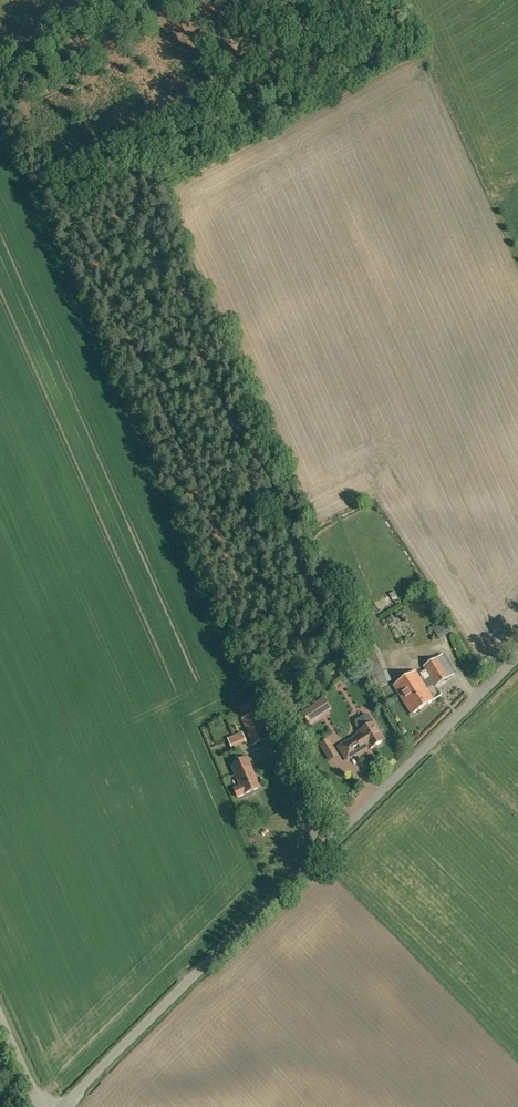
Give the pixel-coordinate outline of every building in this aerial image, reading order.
[(358,583),(351,572),(336,581),(343,592),(357,584),(357,585),(358,583)] [(362,623),(352,627),(378,687),(391,681),(373,638),(369,639),(362,623)] [(436,686),(455,674),(443,655),(424,666),(424,667),(425,666),(432,677),(426,681),(423,677),(421,679),(416,671),(394,685),(412,714),(434,700),(427,689),(435,684),(436,686)] [(337,668),(341,676),(356,669),(352,661),(337,668)] [(319,701),(313,705),(318,714),(325,711),(319,701)] [(253,745),(267,739),(256,713),(239,720),(242,729),(245,728),(253,745)] [(370,748),(382,741),(378,734),(380,732),(374,722),(370,716),(366,714),(356,720),(356,724),(361,733),(355,737),(356,739),(349,744),(347,742),(339,746),(347,759),(349,758),(348,757),(353,754),(354,755),(364,749),(363,748),(369,745),(370,748)] [(232,748),(246,742),(242,732),(228,738),(232,748)] [(328,739),(320,744),(330,760),(338,755),(328,739)] [(237,797),(260,787),(248,758),(232,765),(240,785),(234,788),(237,797)]
